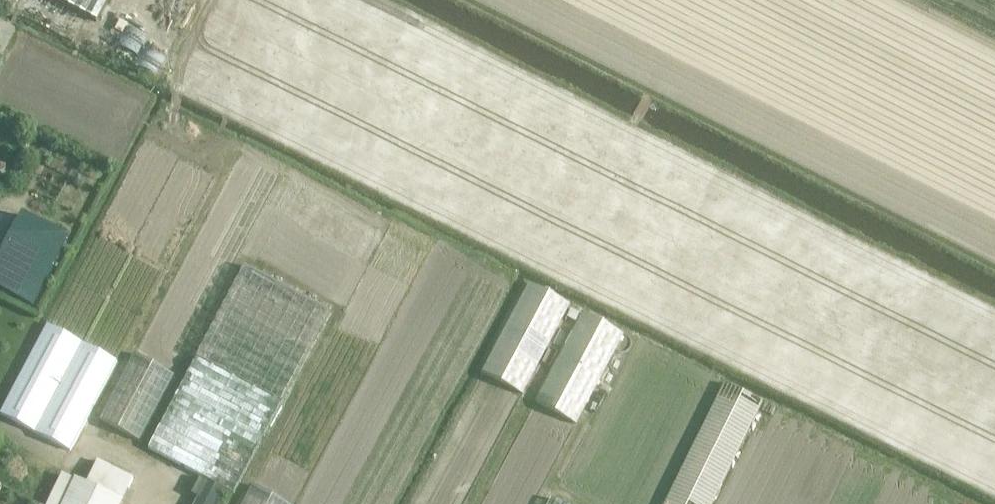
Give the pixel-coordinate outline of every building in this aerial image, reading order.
[(96,21),(107,0),(57,0),(96,21)] [(140,62),(154,71),(164,56),(149,47),(140,62)] [(0,279),(0,296),(38,316),(73,250),(28,226),(0,279)] [(329,310),(244,265),(148,449),(233,493),(329,310)] [(527,282),(482,374),(524,394),(569,303),(527,282)] [(763,402),(724,383),(663,503),(712,503),(763,402)] [(571,418),(528,401),(491,495),(515,503),(537,503),(571,418)] [(47,503),(120,503),(121,501),(133,477),(97,460),(86,485),(74,479),(74,480),(62,474),(47,503)]
